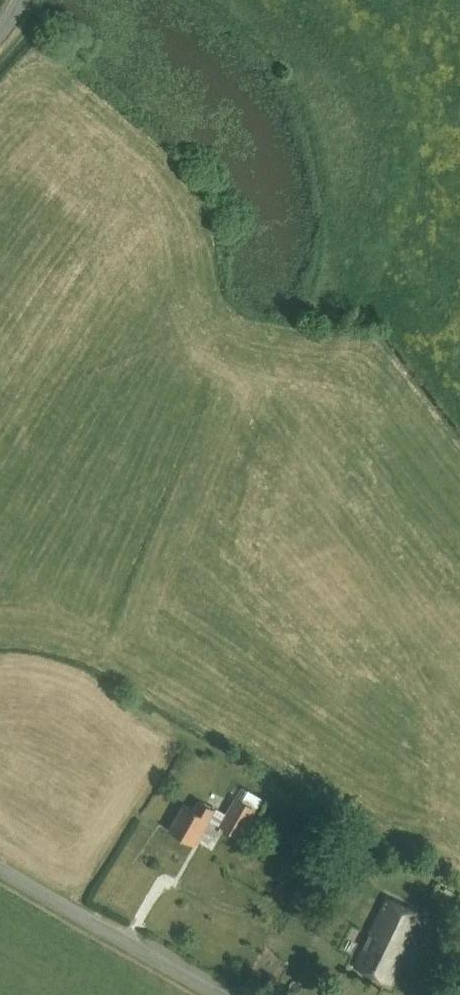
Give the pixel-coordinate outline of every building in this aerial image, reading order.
[(257,807),(236,795),(219,825),(240,837),(257,807)] [(169,829),(195,843),(215,807),(199,798),(194,808),(183,802),(169,829)] [(406,950),(424,913),(388,896),(370,933),(371,934),(356,965),(390,981),(405,950),(406,950)]
